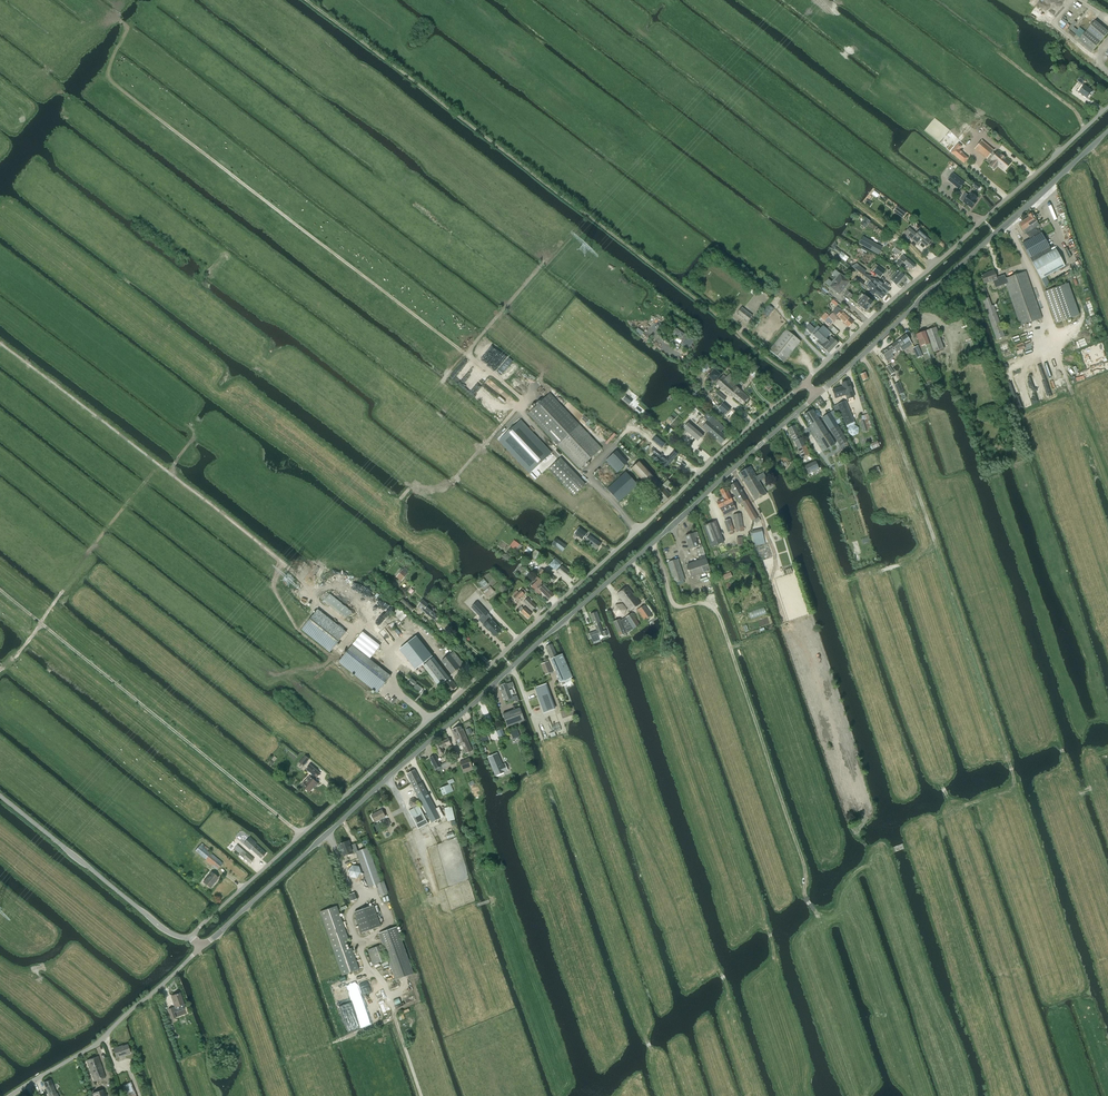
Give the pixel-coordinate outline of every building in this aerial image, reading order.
[(1086,32),(1079,40),(1092,52),(1107,33),(1107,31),(1095,21),(1086,32)] [(1086,79),(1082,76),(1078,81),(1082,84),(1086,79)] [(1092,91),(1084,85),(1079,92),(1087,98),(1092,91)] [(982,140),(974,149),(986,159),(989,156),(991,158),(991,159),(993,161),(989,166),(993,170),(997,165),(1004,170),(1010,163),(1004,158),(1005,158),(1001,155),(996,152),(995,154),(992,152),(994,150),(982,140)] [(964,163),(968,158),(967,157),(963,154),(963,153),(962,153),(959,150),(959,149),(962,146),(961,146),(958,143),(951,152),(950,152),(964,163)] [(952,175),(948,180),(959,189),(963,184),(952,175)] [(968,195),(963,202),(971,208),(972,208),(976,201),(975,200),(977,197),(971,193),(969,196),(968,195)] [(897,206),(893,211),(900,217),(904,212),(897,206)] [(1022,244),(1032,262),(1051,251),(1041,233),(1041,234),(1039,230),(1037,231),(1035,228),(1039,225),(1032,213),(1028,216),(1029,217),(1019,223),(1025,234),(1027,233),(1030,239),(1022,244)] [(920,230),(918,232),(916,234),(909,228),(904,233),(916,243),(919,240),(926,247),(932,240),(920,230)] [(875,246),(876,246),(880,250),(885,243),(880,239),(875,246)] [(833,245),(830,248),(839,255),(841,252),(833,245)] [(896,245),(892,251),(899,255),(903,249),(896,245)] [(1055,249),(1051,251),(1032,262),(1046,287),(1050,285),(1045,277),(1065,266),(1055,249)] [(839,255),(838,256),(845,262),(849,258),(842,252),(841,252),(839,255)] [(903,255),(895,264),(900,268),(907,259),(903,255)] [(911,269),(912,268),(913,269),(915,267),(914,266),(915,265),(908,259),(904,263),(911,269)] [(856,263),(851,266),(854,268),(864,276),(869,280),(871,281),(886,294),(890,289),(877,278),(876,279),(870,278),(870,276),(865,274),(865,271),(859,265),(856,263)] [(878,266),(873,272),(880,277),(885,272),(878,266)] [(895,273),(890,280),(896,285),(897,283),(898,283),(905,275),(898,270),(897,271),(896,270),(894,272),(895,273)] [(995,288),(1006,285),(1004,279),(1006,279),(1004,275),(996,278),(994,270),(986,273),(981,275),(984,284),(992,281),(995,288)] [(840,274),(840,275),(835,271),(833,274),(837,277),(832,283),(828,280),(826,283),(830,286),(830,287),(839,294),(849,282),(840,274)] [(1026,272),(1006,279),(1004,279),(1006,285),(1009,294),(1010,298),(1020,326),(1042,318),(1026,272)] [(862,287),(865,283),(859,278),(858,279),(856,277),(853,281),(862,287)] [(869,280),(866,284),(867,286),(867,287),(882,299),(886,294),(871,281),(869,280)] [(1061,286),(1045,292),(1056,323),(1072,318),(1061,286)] [(983,299),(988,297),(985,288),(980,290),(983,299)] [(857,304),(865,311),(866,310),(872,303),(873,302),(864,295),(864,296),(861,293),(858,296),(861,299),(857,304)] [(825,313),(820,317),(824,321),(829,326),(837,318),(839,319),(840,318),(849,327),(850,326),(852,323),(853,322),(842,311),(841,311),(837,307),(833,311),(834,312),(833,313),(832,313),(829,316),(825,313)] [(741,309),(736,314),(747,322),(751,317),(752,316),(747,312),(744,310),(742,308),(741,309)] [(822,347),(824,349),(830,343),(827,340),(826,339),(818,331),(817,331),(815,329),(809,324),(806,328),(809,331),(813,335),(814,335),(819,340),(817,342),(822,347)] [(818,326),(815,329),(817,331),(818,331),(826,339),(831,333),(823,326),(820,328),(818,326)] [(680,344),(682,346),(689,337),(676,327),(672,333),(682,340),(680,344)] [(936,327),(926,331),(916,335),(925,361),(935,357),(933,352),(944,348),(936,327)] [(784,362),(801,341),(786,330),(769,350),(784,362)] [(901,349),(902,351),(907,347),(908,348),(912,344),(910,340),(906,335),(896,342),(901,349)] [(830,343),(824,349),(829,353),(838,343),(831,336),(827,340),(830,343)] [(896,352),(901,349),(902,351),(901,349),(896,342),(881,352),(887,361),(894,357),(891,353),(895,351),(896,352)] [(922,356),(918,345),(913,348),(917,358),(922,356)] [(704,362),(699,369),(703,373),(709,366),(704,362)] [(714,369),(708,376),(708,377),(715,382),(720,376),(721,375),(714,369)] [(754,369),(750,374),(755,379),(759,374),(754,369)] [(724,375),(716,383),(719,385),(721,388),(730,395),(732,396),(742,405),(745,401),(747,401),(748,399),(747,399),(749,397),(731,382),(735,377),(730,373),(726,377),(724,375)] [(847,399),(854,397),(849,381),(842,383),(843,386),(832,390),(835,398),(845,395),(847,399)] [(898,395),(904,393),(899,382),(894,384),(898,395)] [(716,394),(715,396),(717,398),(721,401),(723,402),(726,398),(718,392),(716,394)] [(528,414),(558,445),(580,469),(602,448),(579,425),(550,393),(528,414)] [(840,410),(846,425),(846,426),(847,428),(848,427),(848,433),(852,436),(858,434),(858,428),(854,425),(855,424),(845,402),(837,405),(834,406),(836,411),(840,410)] [(723,403),(717,409),(725,415),(730,409),(723,403)] [(807,413),(803,415),(811,428),(809,430),(811,434),(814,432),(826,451),(835,444),(821,422),(818,417),(820,416),(820,415),(821,414),(818,410),(817,410),(816,410),(814,411),(813,409),(807,413)] [(840,446),(848,441),(844,435),(835,419),(831,413),(822,418),(835,439),(840,446)] [(869,419),(868,414),(860,416),(861,419),(859,419),(862,431),(872,428),(869,419)] [(721,432),(725,428),(712,417),(702,427),(721,444),(727,437),(721,432)] [(531,476),(553,456),(522,422),(500,442),(531,476)] [(684,427),(699,441),(704,435),(689,422),(684,427)] [(805,446),(803,442),(796,429),(795,426),(788,429),(798,449),(797,449),(801,458),(810,454),(806,445),(805,446)] [(867,445),(869,451),(880,446),(878,442),(877,441),(867,445)] [(618,466),(621,463),(623,461),(615,452),(610,457),(618,466)] [(549,469),(574,496),(584,487),(558,460),(549,469)] [(654,476),(639,461),(631,469),(664,503),(672,495),(666,489),(671,484),(668,480),(663,485),(654,476)] [(804,465),(808,474),(819,469),(815,461),(804,465)] [(868,471),(871,477),(881,473),(878,466),(868,471)] [(739,473),(743,480),(749,476),(754,473),(751,467),(739,473)] [(625,472),(607,489),(619,501),(637,485),(625,472)] [(743,480),(749,490),(753,488),(761,484),(759,481),(765,477),(766,477),(763,472),(756,476),(754,473),(749,476),(743,480)] [(753,488),(749,490),(755,500),(766,494),(759,481),(766,477),(765,477),(759,481),(761,484),(753,488)] [(737,482),(729,486),(740,504),(741,503),(743,506),(745,505),(753,520),(758,517),(747,500),(737,482)] [(717,502),(724,516),(736,510),(726,487),(720,490),(724,499),(717,502)] [(733,515),(736,531),(744,530),(741,513),(733,515)] [(724,542),(718,527),(716,521),(704,526),(712,547),(724,542)] [(580,529),(576,533),(582,538),(586,534),(580,529)] [(761,529),(751,531),(755,546),(765,544),(761,529)] [(685,536),(690,549),(698,546),(695,537),(699,536),(697,532),(685,536)] [(585,541),(596,550),(601,544),(590,535),(585,541)] [(552,544),(562,552),(567,546),(556,538),(552,544)] [(699,560),(687,564),(691,577),(710,571),(705,555),(703,547),(702,544),(699,545),(700,548),(697,549),(699,557),(698,557),(699,560)] [(754,548),(759,562),(771,557),(767,544),(754,548)] [(536,549),(531,556),(538,561),(543,555),(536,549)] [(570,581),(574,576),(562,566),(561,567),(560,566),(561,565),(554,559),(549,564),(556,570),(558,569),(559,570),(558,571),(570,581)] [(674,583),(676,582),(677,586),(684,583),(683,580),(685,579),(678,559),(667,562),(674,583)] [(403,569),(397,577),(402,581),(408,573),(406,572),(408,570),(404,567),(403,569)] [(556,578),(548,572),(545,575),(553,582),(556,578)] [(554,595),(552,592),(549,590),(540,582),(542,580),(537,576),(536,578),(538,580),(531,587),(539,594),(541,592),(549,600),(554,595)] [(485,581),(479,585),(488,596),(494,592),(485,581)] [(626,606),(625,607),(623,603),(615,605),(612,611),(617,617),(624,616),(627,610),(628,612),(630,610),(630,611),(640,603),(628,586),(618,594),(626,606)] [(514,593),(516,595),(514,597),(518,601),(526,593),(522,589),(519,592),(516,590),(514,593)] [(324,602),(346,619),(352,611),(330,594),(324,602)] [(537,606),(528,598),(524,602),(533,610),(537,606)] [(413,611),(414,609),(402,599),(401,601),(413,611)] [(423,600),(417,607),(435,621),(439,616),(427,606),(428,604),(423,600)] [(471,608),(482,619),(488,614),(477,602),(471,608)] [(638,610),(645,620),(652,615),(644,605),(638,610)] [(532,614),(525,607),(524,608),(521,606),(519,609),(528,618),(532,614)] [(398,607),(393,613),(397,617),(403,611),(398,607)] [(330,652),(347,632),(318,609),(302,630),(330,652)] [(600,622),(597,612),(590,614),(594,624),(595,624),(597,631),(590,633),(591,639),(604,634),(604,636),(608,635),(607,631),(603,632),(599,622),(600,622)] [(633,613),(621,620),(620,619),(613,622),(620,636),(626,633),(637,626),(639,625),(633,613)] [(489,616),(481,623),(483,625),(486,629),(487,628),(495,636),(501,630),(490,619),(492,618),(489,616)] [(439,686),(442,684),(449,693),(457,687),(416,635),(405,644),(413,653),(407,657),(416,669),(422,664),(439,686)] [(546,647),(556,670),(561,682),(571,678),(562,655),(559,656),(558,654),(557,655),(552,644),(546,647)] [(339,662),(378,693),(391,676),(352,645),(339,662)] [(454,651),(442,661),(452,674),(464,664),(454,651)] [(542,664),(541,664),(546,675),(549,674),(553,672),(548,661),(547,662),(542,664)] [(417,683),(413,688),(419,693),(423,688),(417,683)] [(500,685),(505,700),(507,700),(508,702),(514,700),(513,695),(511,696),(507,683),(500,685)] [(546,684),(535,688),(544,713),(554,710),(546,684)] [(507,727),(514,724),(525,720),(520,708),(510,712),(503,714),(507,727)] [(560,712),(563,718),(575,714),(573,708),(560,712)] [(462,726),(452,730),(459,746),(462,745),(466,754),(472,751),(462,726)] [(481,743),(490,740),(488,733),(479,736),(481,743)] [(439,755),(440,754),(441,756),(443,754),(443,753),(445,752),(443,748),(448,745),(449,748),(452,746),(448,738),(435,746),(439,755)] [(497,753),(488,757),(496,776),(505,771),(508,771),(505,763),(502,764),(497,753)] [(300,762),(304,766),(310,759),(305,755),(300,762)] [(436,755),(430,758),(437,772),(456,762),(454,758),(441,765),(436,755)] [(464,773),(473,770),(469,758),(460,761),(464,773)] [(311,773),(312,774),(310,777),(309,776),(301,786),(310,793),(317,783),(313,780),(315,777),(317,778),(321,774),(310,765),(306,769),(311,773)] [(415,770),(407,774),(414,787),(413,787),(427,814),(424,815),(426,819),(429,817),(432,822),(440,818),(426,790),(422,782),(422,783),(415,770)] [(449,784),(440,788),(441,792),(443,796),(453,791),(450,784),(454,782),(455,782),(453,778),(447,781),(449,784)] [(409,800),(409,805),(413,808),(418,805),(418,801),(414,798),(409,800)] [(409,811),(419,829),(428,824),(419,805),(409,811)] [(445,808),(448,821),(455,820),(452,806),(445,808)] [(371,815),(375,822),(386,817),(382,810),(371,815)] [(257,843),(250,837),(244,844),(251,850),(251,849),(261,858),(266,853),(256,844),(257,843)] [(380,895),(388,892),(384,881),(381,882),(374,864),(372,858),(369,847),(360,850),(357,843),(352,845),(351,846),(349,841),(339,844),(343,856),(354,853),(356,852),(369,887),(376,884),(380,895)] [(254,859),(247,853),(238,844),(234,848),(244,857),(251,863),(254,859)] [(200,845),(195,851),(206,859),(205,860),(217,870),(223,863),(208,851),(200,845)] [(348,870),(350,877),(357,878),(362,873),(359,866),(352,865),(348,870)] [(218,878),(211,872),(203,882),(210,888),(218,878)] [(354,912),(362,933),(381,926),(373,905),(354,912)] [(320,912),(343,975),(359,969),(352,948),(347,949),(346,944),(350,943),(337,906),(320,912)] [(396,980),(414,973),(397,927),(379,933),(396,980)] [(379,946),(368,950),(374,965),(385,962),(379,946)] [(173,995),(171,996),(173,1000),(175,1007),(172,1008),(174,1012),(185,1009),(184,1004),(180,993),(173,995)] [(183,1011),(189,1025),(195,1023),(189,1009),(183,1011)] [(117,1058),(130,1053),(128,1045),(120,1047),(119,1047),(113,1049),(117,1058)] [(87,1060),(94,1081),(105,1077),(98,1056),(87,1060)] [(51,1080),(44,1083),(49,1095),(59,1095),(57,1093),(56,1093),(51,1080)]
